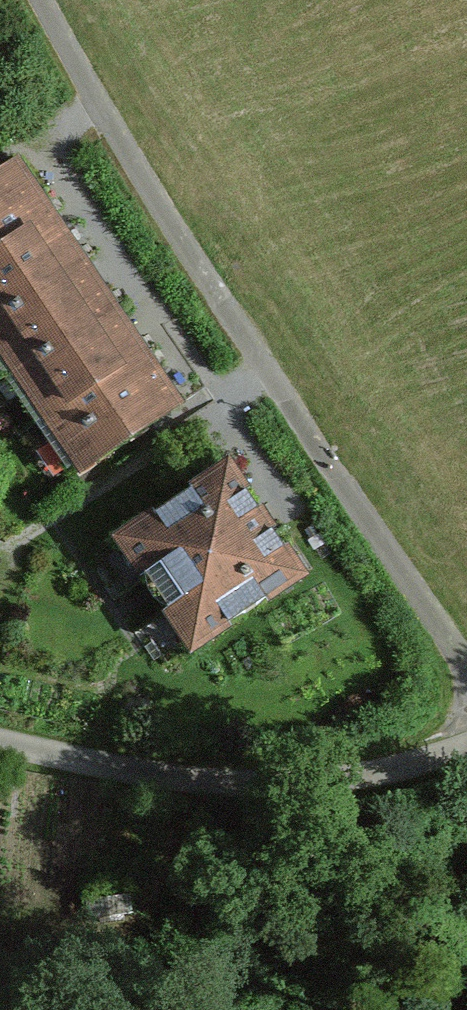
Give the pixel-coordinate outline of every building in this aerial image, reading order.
[(55,210),(21,160),(0,174),(0,246),(55,210)] [(87,257),(55,210),(0,246),(0,314),(87,257)] [(120,305),(87,257),(0,314),(0,339),(21,371),(120,305)] [(21,371),(57,422),(155,355),(120,305),(21,371)] [(187,401),(155,355),(57,422),(89,469),(187,401)] [(309,566),(239,461),(127,535),(196,640),(309,566)]
